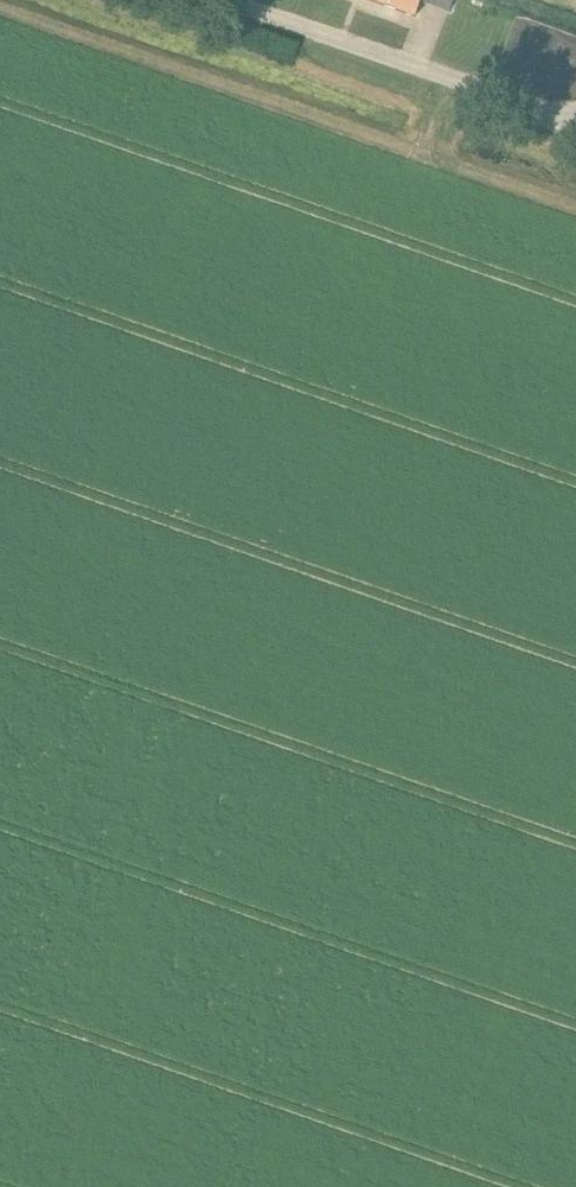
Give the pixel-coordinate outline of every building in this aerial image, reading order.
[(415,17),(420,4),(446,13),(448,13),(452,0),(365,0),(415,17)]
